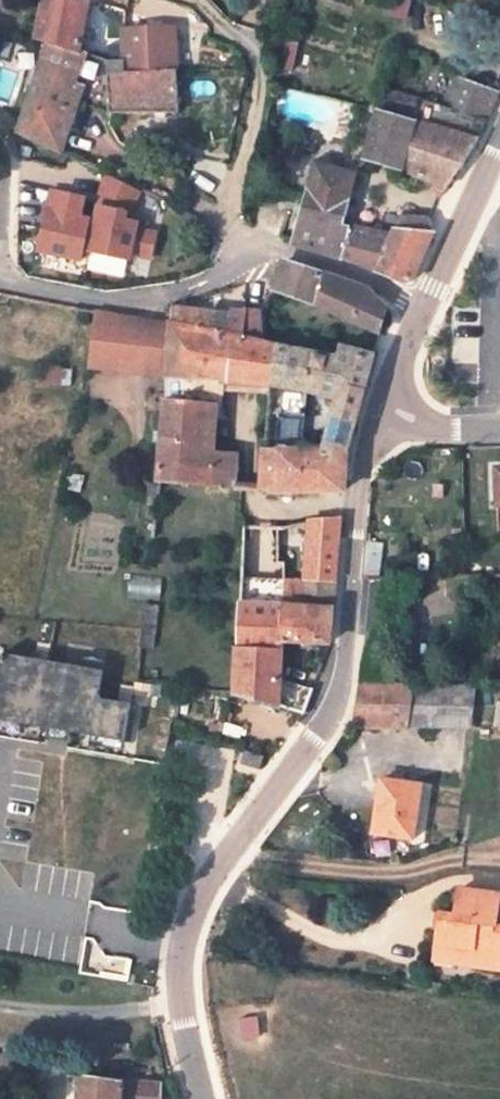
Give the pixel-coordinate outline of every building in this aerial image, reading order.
[(81,51),(92,1),(86,0),(46,0),(37,40),(49,44),(80,53),(81,51)] [(123,29),(123,34),(125,60),(126,75),(177,72),(175,27),(123,29)] [(109,62),(125,60),(123,34),(110,33),(109,62)] [(80,53),(49,44),(20,131),(21,133),(63,153),(72,126),(75,123),(82,104),(110,113),(180,113),(177,72),(126,75),(125,60),(109,62),(108,62),(81,51),(80,53)] [(366,160),(367,161),(406,172),(436,184),(432,191),(439,197),(466,167),(486,123),(499,94),(498,93),(457,77),(444,108),(384,92),(379,111),(366,160)] [(315,164),(306,197),(292,244),(311,251),(343,258),(352,227),(344,226),(358,175),(357,174),(315,164)] [(108,175),(100,195),(117,203),(116,210),(100,207),(90,252),(129,261),(130,254),(151,259),(156,235),(136,230),(139,216),(130,214),(141,191),(108,175)] [(84,198),(53,192),(39,250),(82,261),(91,221),(80,219),(84,198)] [(395,230),(432,234),(430,219),(402,216),(395,230)] [(375,272),(392,235),(352,227),(343,258),(375,272)] [(433,236),(432,234),(395,230),(392,235),(375,272),(407,284),(414,282),(422,261),(433,236)] [(277,279),(273,290),(305,301),(380,334),(389,309),(368,287),(283,262),(277,279)] [(231,315),(174,309),(172,324),(227,336),(231,315)] [(246,310),(245,318),(243,339),(265,344),(263,313),(263,312),(246,310)] [(89,369),(168,378),(220,381),(220,382),(269,386),(273,387),(281,348),(265,344),(243,339),(227,336),(172,324),(96,313),(89,369)] [(245,318),(231,315),(227,336),(243,339),(245,318)] [(314,395),(337,400),(340,390),(363,397),(374,355),(342,347),(339,359),(281,348),(273,387),(288,390),(314,395)] [(42,366),(38,384),(61,386),(61,364),(42,366)] [(220,381),(168,378),(167,379),(165,400),(218,405),(219,394),(220,382),(220,381)] [(269,386),(220,382),(219,394),(268,397),(269,395),(269,386)] [(269,386),(269,395),(286,397),(288,390),(273,387),(269,386)] [(314,395),(288,390),(286,397),(312,403),(314,395)] [(337,400),(325,448),(349,447),(363,397),(340,390),(337,400)] [(215,453),(218,405),(165,400),(157,483),(236,489),(238,456),(215,453)] [(265,452),(261,491),(345,491),(349,447),(325,448),(265,452)] [(309,525),(304,582),(335,583),(341,522),(309,525)] [(367,542),(363,576),(380,576),(383,544),(367,542)] [(242,604),(285,606),(284,580),(243,579),(242,604)] [(302,607),(285,606),(283,642),(330,644),(335,583),(304,582),(302,607)] [(143,630),(142,630),(140,649),(154,650),(160,606),(146,604),(143,630)] [(239,649),(283,650),(283,642),(285,606),(242,604),(239,649)] [(239,649),(235,692),(281,707),(282,679),(283,650),(239,649)] [(0,695),(0,720),(125,742),(131,704),(100,698),(104,672),(8,657),(0,695)] [(156,671),(138,670),(137,682),(154,682),(156,671)] [(282,679),(281,707),(303,714),(304,713),(313,689),(282,679)] [(438,683),(378,682),(361,681),(360,682),(353,723),(353,724),(436,726),(438,683)] [(472,693),(473,684),(438,683),(436,726),(467,727),(469,727),(472,693)] [(473,684),(472,693),(484,693),(486,684),(473,684)] [(265,757),(246,751),(242,765),(260,771),(265,757)] [(411,837),(419,785),(382,779),(373,830),(411,837)] [(436,952),(470,956),(469,965),(496,969),(499,946),(499,947),(499,924),(496,924),(499,899),(499,895),(460,889),(456,914),(442,913),(436,952)] [(436,952),(435,960),(469,965),(470,956),(436,952)] [(82,1072),(81,1078),(109,1083),(110,1078),(82,1072)] [(80,1091),(80,1098),(162,1098),(162,1085),(123,1081),(122,1084),(109,1083),(81,1078),(80,1091)]
